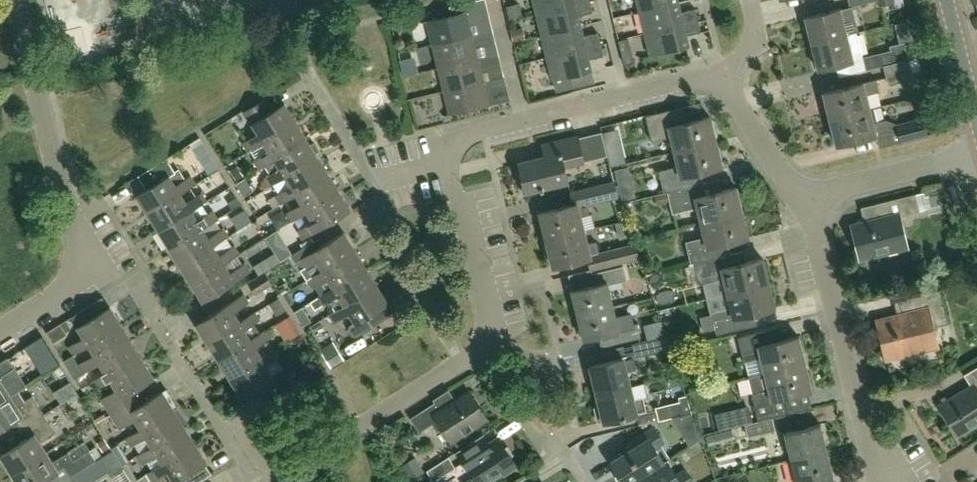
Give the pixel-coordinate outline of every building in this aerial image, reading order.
[(472,34),(468,21),(489,15),(485,0),(473,0),(462,3),(464,11),(427,20),(433,43),(472,34)] [(590,0),(533,0),(536,14),(590,0)] [(590,0),(536,14),(542,35),(580,26),(578,15),(593,12),(590,0)] [(640,12),(679,2),(678,0),(637,0),(640,12)] [(679,2),(640,12),(645,34),(699,20),(696,9),(681,12),(679,2)] [(806,16),(812,42),(847,33),(841,8),(806,16)] [(699,20),(645,34),(651,56),(690,47),(687,36),(702,32),(699,20)] [(580,26),(542,35),(547,57),(601,44),(598,32),(583,35),(580,26)] [(493,28),(472,34),(433,43),(439,68),(477,58),(474,44),(495,39),(493,28)] [(847,33),(812,42),(819,68),(854,60),(847,33)] [(884,65),(908,59),(905,42),(890,46),(891,50),(863,57),(866,70),(884,65)] [(601,44),(547,57),(553,80),(570,75),(573,88),(595,82),(592,70),(591,70),(589,59),(604,55),(601,44)] [(501,62),(499,52),(477,58),(439,68),(445,91),(483,81),(480,68),(501,62)] [(884,65),(888,83),(913,77),(908,59),(884,65)] [(483,81),(445,91),(451,114),(489,104),(485,91),(507,85),(505,76),(483,81)] [(825,92),(831,117),(869,108),(865,95),(880,91),(877,79),(825,92)] [(248,151),(263,141),(295,121),(284,103),(274,110),(266,98),(244,111),(258,134),(243,143),(248,151)] [(869,109),(869,108),(831,117),(838,144),(876,134),(890,131),(887,120),(887,119),(877,122),(874,108),(869,109)] [(675,112),(647,119),(652,141),(672,136),(675,150),(716,140),(710,116),(678,124),(675,112)] [(929,136),(928,135),(923,117),(918,118),(896,124),(900,142),(900,143),(929,136)] [(259,169),(265,165),(307,139),(295,121),(263,141),(269,151),(254,160),(259,169)] [(607,155),(601,133),(578,138),(577,137),(542,146),(545,157),(520,163),(523,176),(520,177),(525,195),(540,191),(539,187),(541,187),(541,189),(544,188),(543,186),(566,181),(563,166),(607,155)] [(313,142),(310,144),(307,139),(265,165),(271,174),(262,180),(261,186),(263,190),(270,186),(285,176),(317,156),(317,155),(320,152),(313,142)] [(665,192),(667,191),(693,185),(690,173),(722,165),(716,140),(675,150),(679,165),(659,170),(665,192)] [(317,156),(285,176),(291,186),(276,195),(281,203),(296,194),(328,174),(317,156)] [(147,189),(137,195),(148,213),(180,193),(196,183),(191,176),(176,185),(170,175),(175,172),(166,158),(139,176),(147,189)] [(219,168),(213,158),(203,165),(209,174),(219,168)] [(292,221),(307,211),(339,192),(328,174),(296,194),(302,203),(287,213),(292,221)] [(573,204),(540,212),(547,239),(584,230),(581,216),(590,214),(588,205),(618,197),(614,181),(570,191),(573,204)] [(693,185),(667,191),(673,213),(698,207),(702,221),(742,211),(736,187),(722,190),(706,194),(703,182),(693,185)] [(339,192),(307,211),(313,221),(298,230),(303,238),(350,209),(339,192)] [(180,193),(148,213),(159,231),(191,211),(207,201),(202,193),(186,203),(180,193)] [(916,194),(882,202),(885,216),(864,221),(855,223),(863,257),(905,247),(898,217),(920,211),(916,194)] [(191,211),(159,231),(170,248),(202,228),(217,218),(212,211),(197,220),(191,211)] [(742,211),(702,221),(705,236),(685,241),(691,263),(693,262),(718,256),(716,244),(748,237),(742,211)] [(202,228),(170,248),(181,266),(213,246),(228,236),(223,228),(208,238),(202,228)] [(584,230),(547,239),(553,265),(587,257),(591,271),(639,258),(635,243),(599,252),(596,241),(587,243),(584,230)] [(310,278),(355,250),(344,233),(319,249),(315,241),(292,255),(297,263),(302,270),(304,269),(310,278)] [(213,246),(181,266),(192,283),(224,263),(239,254),(234,246),(219,255),(213,246)] [(321,295),(366,267),(355,250),(310,278),(308,280),(313,288),(316,286),(321,295)] [(258,260),(265,270),(279,262),(272,251),(258,260)] [(729,253),(718,256),(693,262),(699,284),(724,278),(728,293),(768,283),(762,258),(732,265),(729,253)] [(224,263),(192,283),(203,301),(250,271),(245,263),(230,273),(224,263)] [(335,310),(376,285),(366,267),(321,295),(310,302),(315,310),(323,305),(330,301),(335,310)] [(578,314),(613,306),(608,285),(627,281),(624,267),(592,274),(595,284),(572,290),(578,314)] [(265,272),(248,282),(256,295),(273,284),(265,272)] [(768,283),(728,293),(731,307),(712,312),(712,314),(702,316),(705,331),(716,328),(717,335),(745,328),(742,315),(774,307),(768,283)] [(376,285),(335,310),(329,314),(334,323),(350,313),(355,322),(349,326),(348,330),(352,336),(356,337),(391,316),(384,306),(388,303),(376,285)] [(937,347),(935,339),(932,327),(949,323),(941,289),(910,297),(913,310),(878,319),(887,358),(912,352),(937,347)] [(244,295),(197,325),(208,342),(255,312),(254,311),(240,320),(235,312),(249,303),(244,295)] [(278,297),(278,298),(268,304),(276,316),(285,310),(286,310),(278,297)] [(616,317),(613,306),(578,314),(584,339),(599,336),(607,334),(610,345),(641,337),(638,323),(633,324),(630,314),(616,317)] [(75,355),(90,346),(122,326),(110,307),(89,321),(83,311),(72,317),(84,338),(70,347),(75,355)] [(255,312),(208,342),(219,359),(255,337),(255,336),(249,327),(260,320),(255,312)] [(133,343),(122,326),(90,346),(95,355),(80,365),(85,372),(100,363),(133,343)] [(255,337),(219,359),(230,376),(261,357),(260,357),(255,348),(271,338),(272,337),(267,329),(255,336),(255,337)] [(761,357),(765,373),(805,363),(798,336),(770,343),(767,331),(738,338),(744,362),(761,357)] [(667,335),(639,342),(643,355),(671,349),(667,335)] [(319,349),(324,357),(331,368),(345,360),(338,348),(333,341),(319,349)] [(143,360),(133,343),(100,363),(106,372),(91,382),(96,390),(111,380),(143,360)] [(277,347),(260,357),(261,357),(230,376),(241,395),(273,375),(266,365),(282,355),(277,347)] [(592,372),(589,376),(591,386),(596,388),(597,394),(630,386),(627,372),(636,370),(633,356),(591,366),(592,372)] [(11,396),(18,391),(24,388),(18,378),(21,376),(9,358),(0,363),(0,403),(11,396)] [(154,378),(143,360),(111,380),(117,390),(102,399),(111,414),(141,395),(137,389),(154,378)] [(751,376),(748,377),(752,393),(759,421),(772,418),(788,414),(784,397),(808,391),(812,390),(805,363),(765,373),(751,376)] [(964,375),(972,387),(941,406),(958,435),(976,423),(976,367),(964,375)] [(598,422),(603,421),(604,422),(646,412),(643,399),(634,401),(630,386),(597,394),(600,407),(595,408),(598,422)] [(141,395),(111,414),(120,429),(136,420),(141,429),(174,409),(171,404),(174,402),(167,390),(163,392),(163,391),(145,402),(141,395)] [(0,403),(0,428),(13,420),(20,430),(44,414),(33,396),(25,401),(18,391),(11,396),(0,403)] [(452,440),(487,418),(470,392),(455,401),(457,404),(445,411),(439,401),(412,418),(421,431),(433,423),(438,431),(444,427),(452,440)] [(680,401),(656,407),(659,421),(673,418),(691,413),(693,413),(687,395),(679,397),(680,401)] [(174,409),(141,429),(126,438),(131,446),(146,437),(152,446),(185,426),(182,421),(185,419),(177,406),(174,409)] [(691,413),(673,418),(690,447),(702,439),(691,413)] [(44,414),(20,430),(26,439),(2,454),(14,473),(46,452),(40,442),(56,432),(44,414)] [(759,421),(745,425),(748,437),(775,430),(772,418),(759,421)] [(215,419),(202,424),(207,435),(219,431),(215,419)] [(785,433),(792,459),(827,450),(820,424),(785,433)] [(185,426),(152,446),(137,456),(142,464),(158,454),(163,464),(196,444),(185,426)] [(664,463),(655,448),(663,443),(654,428),(634,441),(638,446),(612,463),(624,481),(634,481),(664,463)] [(709,435),(712,445),(734,439),(731,430),(709,435)] [(458,452),(465,462),(475,478),(468,481),(491,481),(517,466),(500,439),(489,446),(483,436),(458,452)] [(148,473),(153,481),(168,472),(174,481),(172,481),(190,481),(186,475),(206,462),(207,462),(196,444),(163,464),(156,468),(153,470),(148,473)] [(46,452),(14,473),(20,481),(39,481),(64,466),(71,476),(97,460),(90,450),(74,460),(68,452),(53,462),(46,452)] [(792,459),(797,481),(813,481),(833,477),(827,450),(792,459)] [(70,477),(73,481),(91,481),(107,472),(109,470),(100,457),(97,460),(71,476),(70,477)] [(434,481),(456,467),(449,457),(427,470),(434,481)] [(634,481),(693,481),(685,470),(677,476),(668,461),(664,463),(634,481)] [(414,463),(405,468),(412,480),(423,473),(419,467),(417,468),(414,463)]
